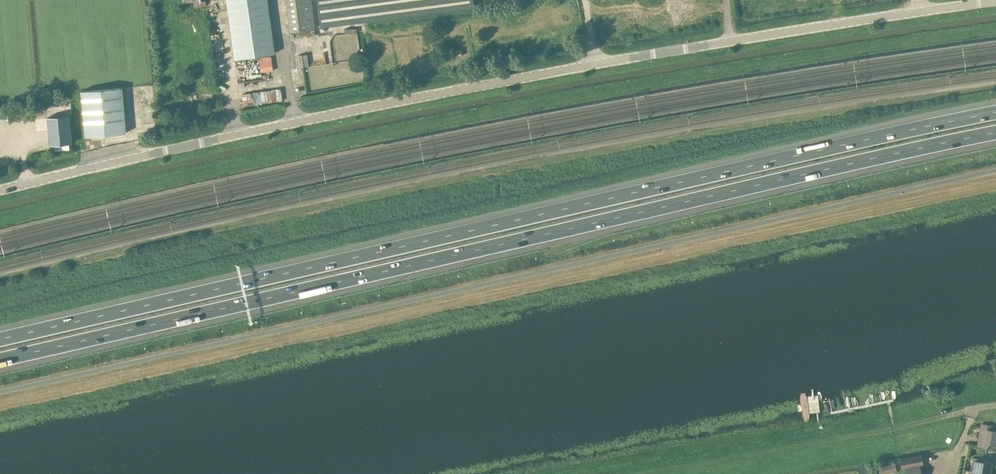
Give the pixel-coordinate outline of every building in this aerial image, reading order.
[(234,58),(274,52),(266,0),(226,0),(234,58)] [(289,32),(315,29),(311,0),(285,0),(289,32)] [(321,27),(356,22),(474,7),(473,0),(317,0),(321,27)] [(82,91),(82,96),(85,127),(85,136),(126,132),(122,88),(82,91)] [(47,118),(50,145),(72,143),(70,115),(47,118)] [(981,423),(977,445),(994,448),(995,437),(995,426),(981,423)] [(921,455),(901,458),(902,468),(905,467),(907,473),(921,473),(919,464),(922,464),(921,455)] [(973,473),(990,473),(991,462),(985,461),(975,460),(973,473)] [(896,471),(894,463),(879,467),(881,473),(896,471)]
